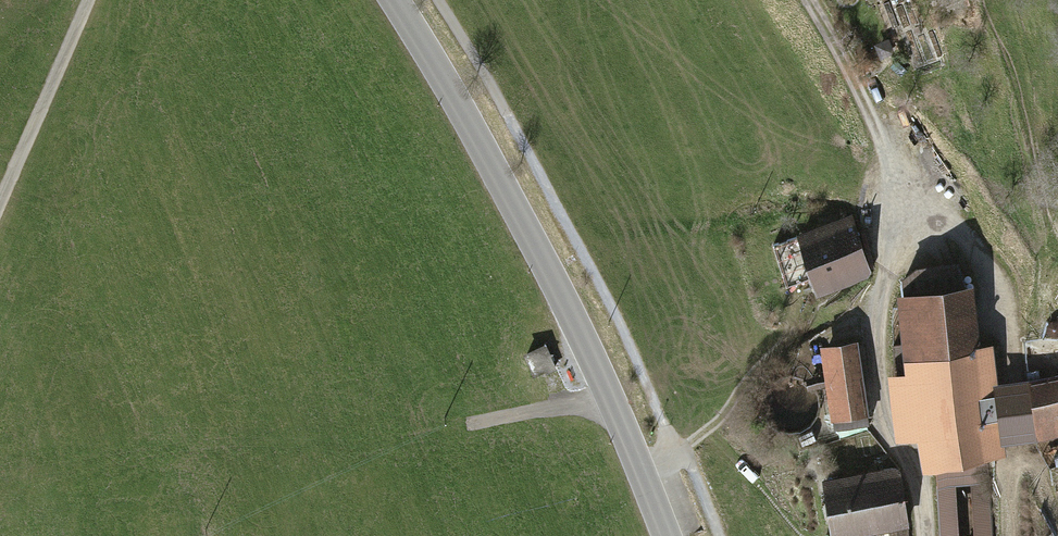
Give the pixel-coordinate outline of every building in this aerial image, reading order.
[(853,211),(797,229),(799,237),(774,245),(787,285),(812,277),(817,292),(868,276),(872,269),(853,211)] [(924,464),(936,462),(988,455),(1010,453),(1009,441),(1057,435),(1057,374),(1003,381),(998,341),(981,344),(973,280),(897,290),(907,368),(888,370),(897,435),(920,432),(924,464)] [(858,338),(820,343),(831,418),(834,418),(835,428),(870,422),(858,338)] [(547,345),(527,354),(537,375),(557,366),(547,345)] [(936,462),(941,535),(959,535),(956,482),(972,481),(975,535),(993,535),(988,455),(936,462)] [(894,464),(823,475),(832,535),(910,524),(902,470),(894,464)]
